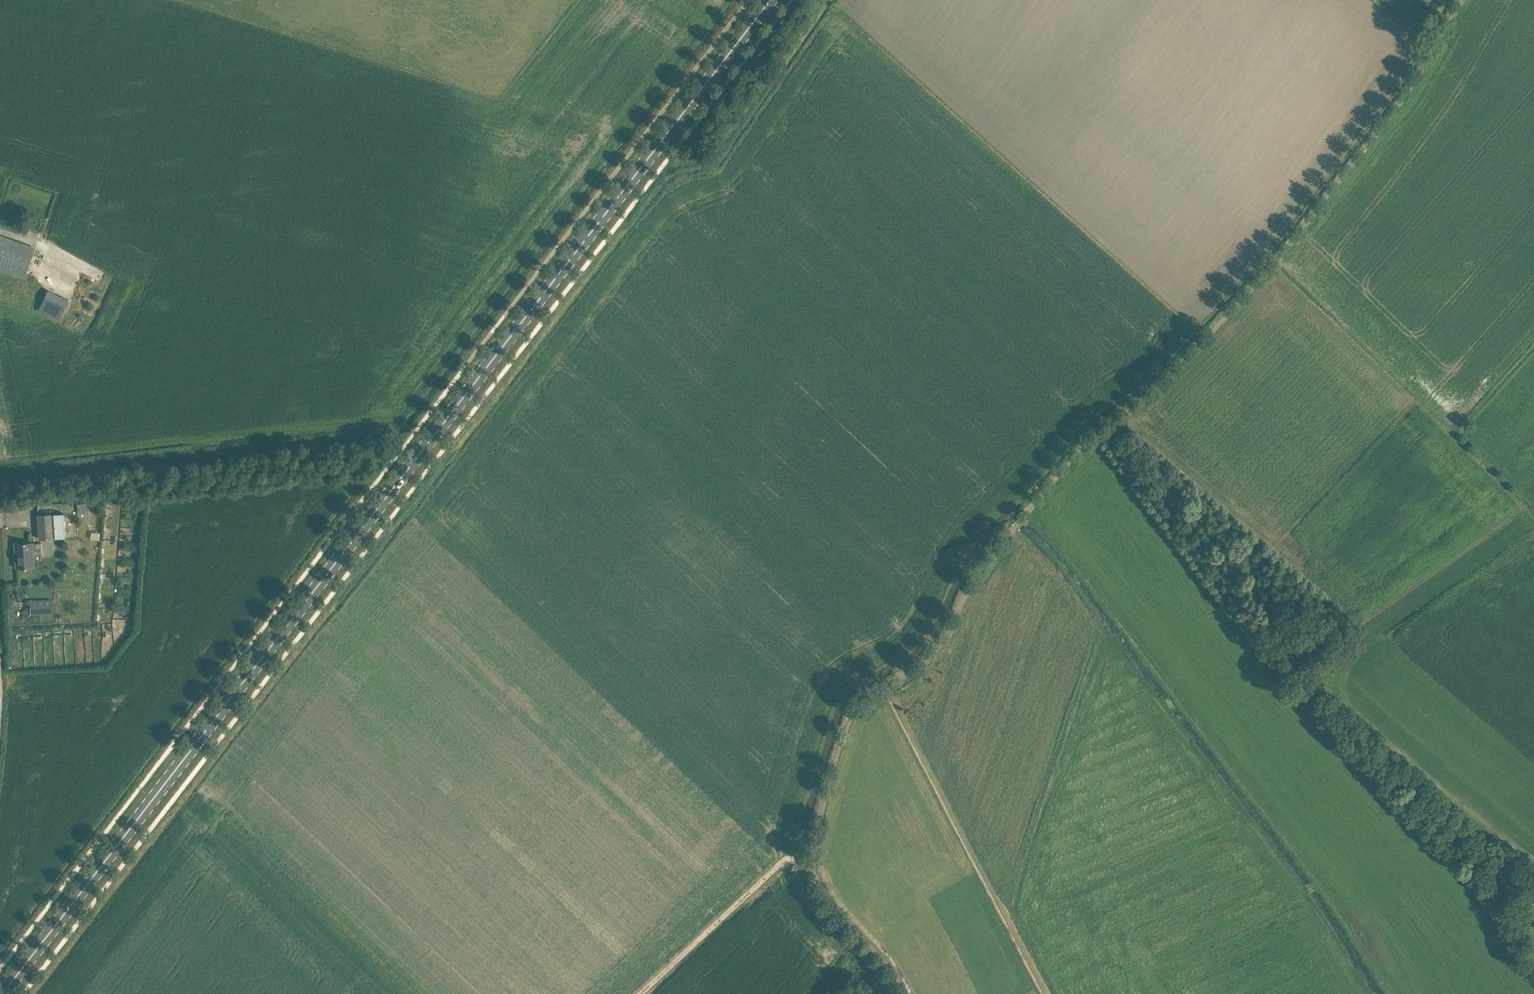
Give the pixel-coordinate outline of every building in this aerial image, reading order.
[(29,233),(38,236),(40,230),(31,227),(29,233)] [(24,278),(35,247),(0,235),(0,269),(24,278)] [(38,309),(58,319),(61,313),(40,303),(38,309)] [(65,537),(64,513),(38,514),(40,538),(65,537)] [(23,542),(23,543),(15,543),(17,567),(24,567),(24,568),(34,567),(33,550),(41,549),(41,542),(32,543),(32,541),(23,542)] [(51,599),(30,600),(30,614),(51,613),(52,613),(52,599),(51,599)] [(1498,874),(1505,881),(1509,876),(1502,869),(1498,874)] [(1515,918),(1524,919),(1525,911),(1516,910),(1515,918)]
